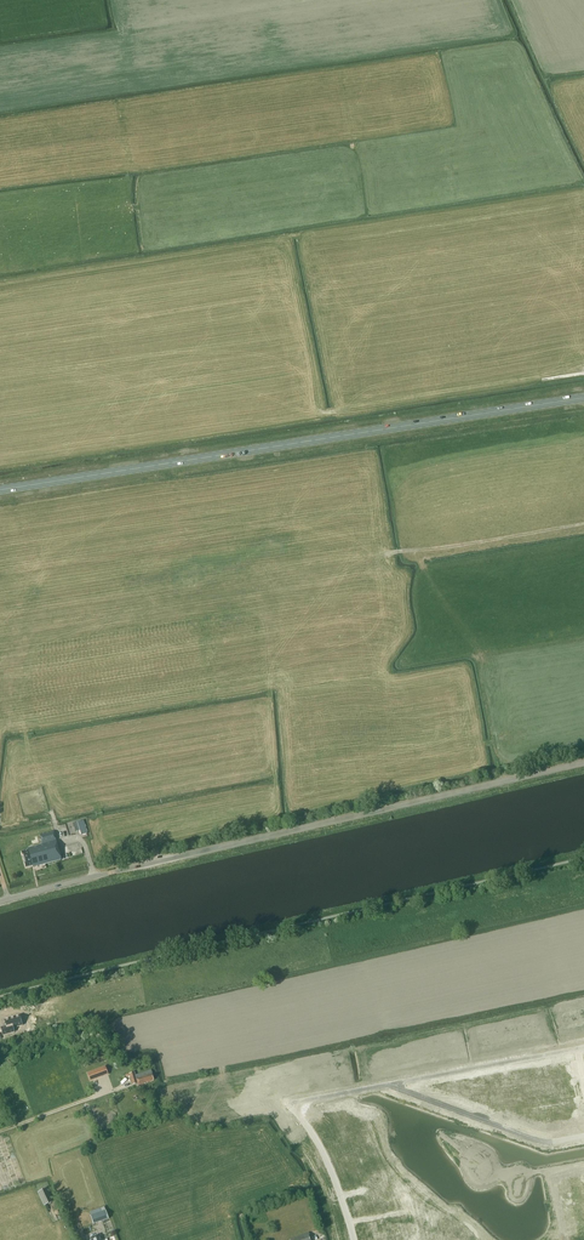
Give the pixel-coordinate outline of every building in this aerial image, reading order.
[(81,835),(87,833),(83,820),(73,824),(76,832),(80,830),(81,835)] [(40,834),(42,844),(28,848),(29,850),(22,851),(26,867),(33,865),(33,867),(38,866),(38,865),(61,859),(53,831),(40,834)] [(5,1027),(0,1029),(3,1037),(15,1033),(13,1029),(22,1026),(19,1016),(4,1021),(5,1027)] [(567,1060),(561,1062),(563,1075),(570,1074),(569,1068),(569,1066),(567,1061),(567,1060)] [(561,1062),(554,1063),(557,1076),(563,1075),(561,1062)] [(554,1063),(548,1064),(550,1077),(557,1076),(554,1063)] [(548,1064),(541,1065),(544,1079),(550,1077),(548,1064)] [(535,1067),(536,1073),(536,1074),(537,1080),(544,1079),(541,1065),(535,1067)] [(105,1066),(88,1072),(91,1080),(108,1074),(105,1066)] [(138,1085),(154,1080),(151,1070),(136,1075),(135,1072),(130,1074),(133,1084),(138,1083),(138,1085)] [(488,1077),(485,1078),(486,1085),(498,1082),(497,1078),(505,1076),(504,1072),(488,1075),(488,1077)] [(498,1082),(486,1085),(487,1091),(491,1091),(491,1093),(508,1090),(507,1085),(499,1087),(498,1082)] [(492,1095),(488,1096),(489,1103),(502,1100),(501,1096),(509,1094),(508,1090),(491,1093),(492,1095)] [(515,1093),(509,1108),(511,1109),(510,1113),(516,1115),(521,1104),(516,1102),(519,1094),(515,1093)] [(521,1104),(516,1115),(523,1118),(524,1114),(526,1115),(532,1099),(528,1098),(525,1105),(521,1104)] [(532,1099),(526,1115),(528,1116),(527,1119),(533,1122),(538,1110),(533,1108),(536,1101),(532,1099)] [(563,1104),(557,1106),(559,1120),(563,1120),(564,1121),(566,1120),(563,1104)] [(563,1104),(566,1120),(568,1120),(568,1119),(572,1118),(570,1106),(564,1107),(563,1104)] [(573,1105),(570,1106),(572,1118),(575,1117),(579,1117),(579,1116),(578,1112),(579,1111),(579,1109),(578,1109),(578,1108),(577,1105),(577,1104),(573,1105)] [(557,1106),(550,1107),(550,1110),(551,1113),(550,1113),(551,1115),(550,1115),(550,1117),(551,1117),(552,1121),(553,1122),(556,1121),(559,1120),(557,1106)] [(557,1187),(569,1185),(572,1185),(571,1177),(568,1178),(556,1180),(555,1180),(556,1184),(557,1186),(557,1187)] [(557,1187),(555,1188),(556,1194),(558,1194),(570,1192),(573,1191),(570,1191),(569,1185),(572,1185),(569,1185),(557,1187)] [(44,1205),(53,1201),(47,1188),(38,1192),(44,1205)] [(558,1194),(556,1194),(558,1201),(560,1200),(572,1198),(574,1197),(573,1191),(570,1192),(558,1194)] [(560,1200),(558,1201),(559,1200),(560,1201),(560,1202),(560,1204),(561,1207),(573,1205),(576,1205),(574,1197),(572,1198),(560,1200)] [(90,1215),(93,1224),(108,1219),(104,1207),(89,1212),(91,1215),(90,1215)] [(563,1221),(576,1219),(577,1219),(576,1211),(574,1212),(562,1214),(563,1218),(563,1219),(563,1221)] [(563,1221),(562,1221),(563,1228),(564,1228),(577,1225),(576,1219),(577,1219),(576,1219),(563,1221)] [(564,1228),(563,1228),(564,1234),(566,1234),(578,1232),(577,1225),(564,1228)] [(566,1234),(566,1236),(566,1237),(567,1239),(573,1239),(579,1239),(578,1232),(566,1234)]
